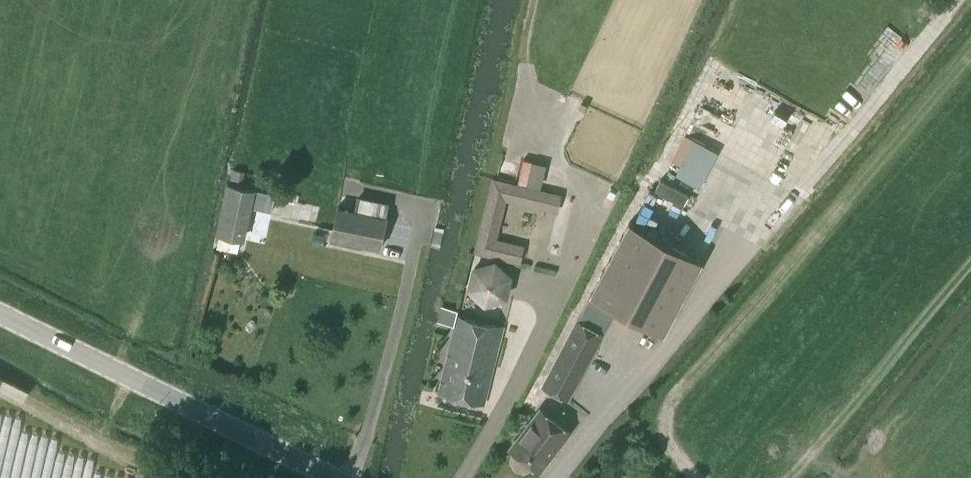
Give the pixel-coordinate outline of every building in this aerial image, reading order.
[(493,177),(475,251),(521,262),(525,244),(498,238),(507,201),(558,213),(563,194),(493,177)] [(229,183),(218,234),(220,234),(241,239),(243,239),(243,238),(240,237),(243,222),(246,223),(247,221),(244,220),(247,206),(250,207),(250,205),(247,204),(250,190),(253,190),(253,188),(229,183)] [(356,209),(339,206),(333,237),(382,248),(389,217),(356,209)] [(591,294),(616,307),(663,333),(702,258),(630,220),(591,294)] [(220,234),(217,246),(238,251),(241,239),(220,234)] [(473,265),(467,288),(485,305),(507,298),(513,275),(495,258),(473,265)] [(504,327),(457,316),(459,310),(442,305),(438,321),(455,326),(439,392),(486,403),(504,327)] [(568,398),(603,332),(578,319),(543,384),(568,398)] [(540,405),(509,448),(542,472),(573,430),(540,405)]
